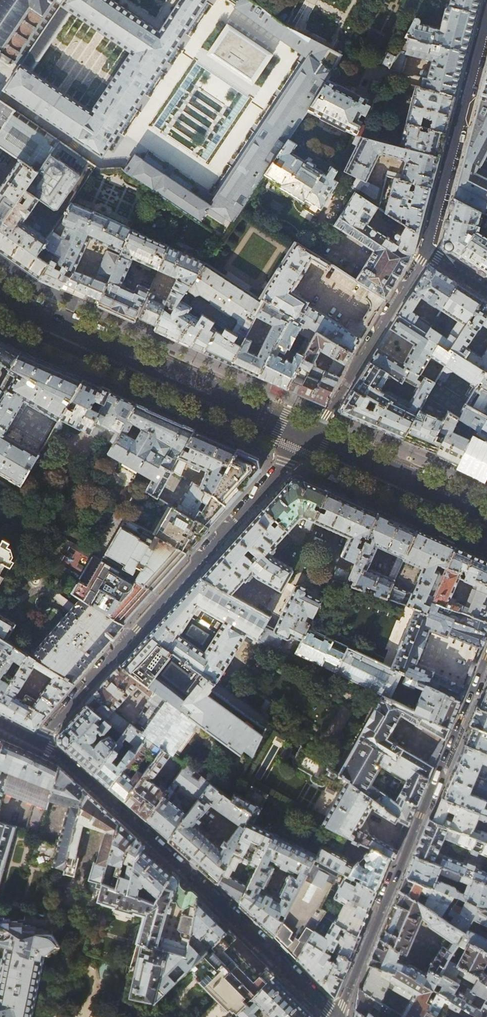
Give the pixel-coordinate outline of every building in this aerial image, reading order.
[(0,58),(8,63),(10,65),(12,62),(13,63),(14,63),(19,66),(21,65),(61,5),(55,1),(56,0),(0,0),(0,58)] [(55,1),(61,5),(21,65),(19,66),(10,80),(3,90),(75,138),(102,156),(177,45),(207,0),(56,0),(55,1)] [(235,5),(307,56),(210,204),(135,155),(124,171),(199,220),(223,236),(234,220),(242,207),(243,205),(265,173),(289,138),(305,113),(326,80),(332,72),(338,61),(343,53),(329,46),(298,30),(286,24),(254,0),(228,0),(235,5)] [(450,4),(447,4),(446,6),(447,6),(476,13),(480,0),(451,0),(450,4)] [(476,13),(447,6),(441,29),(419,23),(420,22),(421,21),(420,19),(419,18),(418,18),(417,18),(416,17),(406,37),(432,44),(433,40),(438,42),(440,42),(439,45),(466,52),(471,34),(476,13)] [(274,55),(227,25),(207,56),(228,69),(254,86),(274,55)] [(432,44),(406,37),(396,55),(389,69),(404,73),(407,59),(405,58),(406,54),(432,60),(429,72),(424,71),(422,72),(421,77),(423,78),(457,87),(461,70),(466,52),(439,45),(432,44)] [(389,69),(396,55),(387,50),(380,63),(379,64),(388,69),(389,69)] [(457,87),(423,78),(421,87),(455,96),(456,91),(457,87)] [(349,91),(326,80),(305,113),(310,115),(312,115),(314,112),(356,135),(361,126),(363,121),(358,119),(361,113),(364,108),(368,99),(357,93),(357,95),(353,93),(349,91)] [(455,96),(421,87),(416,86),(413,97),(412,102),(406,122),(407,122),(422,126),(423,126),(424,121),(422,120),(423,116),(433,119),(431,128),(445,132),(450,114),(455,96)] [(480,99),(477,112),(454,198),(483,213),(486,215),(486,169),(480,166),(486,153),(486,101),(480,99)] [(19,159),(38,172),(50,154),(57,144),(59,141),(0,100),(0,146),(19,159)] [(422,126),(407,122),(400,146),(439,157),(442,144),(445,132),(431,128),(430,128),(429,132),(422,129),(422,126)] [(361,126),(356,135),(378,141),(380,130),(361,126)] [(378,141),(356,135),(353,142),(358,144),(345,171),(357,176),(351,189),(355,192),(358,194),(360,190),(373,198),(374,199),(375,198),(376,198),(377,197),(379,188),(367,181),(378,155),(382,153),(404,158),(406,162),(403,174),(388,171),(387,175),(395,178),(431,187),(435,171),(439,157),(400,146),(378,141)] [(298,143),(289,138),(265,173),(282,183),(280,185),(305,201),(303,203),(304,206),(318,215),(339,182),(334,179),(339,169),(332,164),(327,172),(316,165),(317,163),(312,159),(313,157),(310,155),(309,157),(308,157),(307,159),(293,151),(298,143)] [(38,172),(0,226),(0,251),(1,252),(25,269),(39,278),(49,263),(35,255),(45,239),(46,239),(22,223),(39,200),(53,209),(57,209),(79,177),(78,173),(50,154),(38,172)] [(38,172),(19,159),(0,188),(0,226),(38,172)] [(419,233),(425,210),(431,187),(395,178),(386,212),(408,227),(419,233)] [(419,233),(408,227),(402,236),(398,234),(397,234),(396,235),(395,237),(396,238),(397,238),(394,242),(367,224),(378,207),(358,194),(355,192),(334,225),(374,251),(357,279),(372,288),(386,297),(405,267),(413,254),(419,233)] [(481,224),(483,213),(454,198),(447,225),(445,232),(441,246),(447,249),(459,257),(476,231),(478,223),(481,224)] [(131,229),(71,203),(65,217),(64,217),(63,220),(65,221),(58,235),(51,231),(46,239),(45,239),(59,248),(50,260),(73,270),(74,270),(85,248),(89,238),(96,241),(121,252),(131,229)] [(62,216),(64,217),(65,217),(71,203),(70,203),(62,215),(62,216)] [(168,245),(131,229),(121,252),(119,257),(98,305),(118,313),(135,321),(137,316),(148,292),(149,289),(138,284),(135,291),(121,285),(133,258),(141,262),(151,266),(158,269),(168,245)] [(476,231),(459,257),(473,266),(486,275),(486,274),(486,237),(476,231)] [(73,271),(73,270),(50,260),(59,248),(45,239),(35,255),(49,263),(39,278),(50,283),(61,288),(73,271)] [(386,297),(372,288),(366,297),(367,298),(367,297),(370,299),(371,301),(372,304),(371,307),(370,308),(364,317),(365,318),(364,319),(363,320),(361,321),(358,322),(356,322),(354,321),(353,320),(352,319),(347,327),(308,303),(309,302),(292,291),(297,284),(309,265),(309,264),(313,258),(329,268),(332,264),(296,241),(260,297),(265,301),(290,315),(317,330),(352,351),(352,352),(369,326),(369,325),(368,324),(368,323),(368,322),(371,317),(374,312),(375,311),(377,311),(377,312),(386,297)] [(206,262),(168,245),(158,269),(177,277),(167,301),(148,292),(137,316),(138,316),(144,319),(156,324),(157,324),(165,304),(175,308),(180,300),(206,262)] [(94,278),(73,271),(61,288),(79,296),(98,305),(119,257),(107,251),(94,278)] [(210,304),(212,302),(238,318),(238,323),(232,332),(237,335),(244,340),(265,301),(260,297),(206,262),(180,300),(189,306),(196,295),(210,304)] [(442,310),(458,283),(442,273),(430,265),(412,294),(398,315),(426,333),(432,324),(411,311),(420,296),(442,310)] [(377,348),(369,361),(393,376),(402,382),(403,380),(409,369),(435,382),(438,377),(439,375),(430,370),(436,359),(445,365),(453,351),(450,349),(482,299),(467,289),(458,283),(442,310),(432,324),(426,333),(398,315),(390,328),(414,344),(403,364),(377,348)] [(476,386),(485,372),(486,369),(486,348),(482,357),(467,347),(479,328),(480,328),(484,323),(486,325),(486,302),(482,299),(450,349),(453,351),(445,365),(476,386)] [(189,306),(180,300),(175,308),(165,304),(157,324),(155,330),(172,338),(190,346),(203,351),(217,330),(212,327),(215,322),(203,314),(200,319),(189,312),(192,307),(189,306)] [(258,376),(271,352),(290,315),(265,301),(244,340),(241,345),(231,364),(245,370),(258,376)] [(258,376),(270,381),(274,383),(286,388),(317,330),(290,315),(271,352),(258,376)] [(222,333),(217,330),(203,351),(216,357),(231,364),(241,345),(234,340),(237,335),(232,332),(226,328),(222,333)] [(339,377),(337,375),(340,371),(351,352),(352,351),(317,330),(286,388),(305,397),(325,405),(339,377)] [(20,352),(3,342),(0,340),(0,386),(20,352)] [(0,399),(0,472),(10,478),(10,479),(21,485),(33,464),(40,453),(24,443),(23,444),(5,434),(18,412),(17,412),(25,399),(59,419),(83,380),(67,372),(35,358),(20,352),(0,386),(0,398),(0,399)] [(391,379),(393,376),(369,361),(363,371),(339,410),(339,411),(359,420),(387,432),(402,438),(426,397),(435,382),(409,369),(403,380),(418,388),(407,407),(396,401),(398,397),(387,391),(383,392),(379,390),(386,378),(389,379),(391,379)] [(485,372),(476,386),(457,416),(477,429),(486,435),(486,372),(485,372)] [(429,399),(441,379),(438,377),(435,382),(426,397),(429,399)] [(137,404),(95,385),(83,380),(59,419),(59,420),(55,426),(59,429),(62,428),(63,426),(63,425),(64,423),(63,423),(64,420),(109,442),(109,441),(113,443),(137,404)] [(286,388),(274,383),(271,388),(283,394),(286,388)] [(429,399),(426,397),(402,438),(403,439),(419,445),(435,452),(440,441),(435,439),(437,434),(436,434),(438,431),(447,410),(429,399)] [(173,469),(195,429),(184,425),(184,426),(162,416),(146,409),(147,408),(137,404),(113,443),(108,451),(125,461),(126,464),(127,465),(129,467),(131,468),(134,469),(137,469),(139,469),(154,477),(146,490),(147,490),(158,497),(173,469)] [(457,416),(447,410),(438,431),(444,433),(443,437),(437,434),(435,439),(440,441),(435,452),(447,457),(458,463),(477,429),(457,416)] [(206,502),(237,448),(216,439),(195,429),(173,469),(181,474),(187,462),(207,470),(200,486),(206,489),(201,497),(201,499),(202,500),(206,502)] [(477,429),(458,463),(472,469),(486,475),(486,473),(486,446),(481,443),(484,438),(486,439),(486,435),(477,429)] [(419,445),(403,439),(402,440),(434,453),(435,452),(419,445)] [(248,453),(237,448),(206,502),(202,510),(199,508),(193,517),(209,527),(238,495),(252,479),(259,471),(260,471),(257,457),(248,453)] [(279,492),(265,508),(289,530),(302,517),(305,516),(316,521),(329,488),(316,481),(304,476),(303,477),(301,476),(299,475),(297,475),(295,475),(293,476),(291,478),(291,480),(290,482),(289,481),(279,492)] [(201,499),(201,497),(206,489),(200,486),(192,481),(191,482),(192,482),(177,508),(193,517),(199,508),(202,510),(206,502),(202,500),(201,499)] [(361,502),(329,488),(316,521),(350,536),(337,566),(333,575),(334,576),(347,581),(379,510),(361,502)] [(158,497),(147,490),(130,519),(186,552),(196,541),(209,527),(193,517),(177,508),(158,497)] [(0,520),(0,535),(7,540),(23,514),(9,505),(0,520)] [(277,544),(289,530),(265,508),(252,521),(233,543),(202,576),(231,594),(242,581),(244,583),(251,574),(256,578),(280,592),(293,571),(294,570),(294,569),(294,567),(293,566),(275,556),(271,553),(278,545),(277,544)] [(386,596),(392,583),(404,558),(418,528),(397,518),(379,510),(347,581),(365,588),(367,583),(377,587),(375,592),(386,596)] [(186,552),(130,519),(126,517),(101,559),(153,589),(160,581),(175,565),(186,552)] [(424,567),(418,578),(419,579),(413,593),(392,583),(386,596),(415,607),(426,611),(429,604),(425,602),(428,595),(432,597),(447,565),(456,545),(437,536),(418,528),(404,558),(424,567)] [(14,559),(12,558),(14,554),(12,546),(9,544),(10,541),(7,540),(0,535),(0,582),(14,559)] [(456,545),(447,565),(461,571),(464,568),(466,569),(466,570),(465,571),(466,573),(465,574),(465,576),(465,577),(467,580),(473,582),(474,583),(476,578),(486,582),(486,559),(483,557),(456,545)] [(153,589),(101,559),(94,555),(78,581),(78,582),(73,590),(83,597),(123,623),(123,622),(135,609),(153,589)] [(461,571),(447,565),(432,597),(431,600),(486,620),(486,582),(476,578),(474,583),(473,582),(473,584),(473,586),(475,587),(476,588),(477,589),(470,607),(450,600),(459,577),(459,576),(461,571)] [(268,616),(231,594),(202,576),(193,586),(171,611),(163,619),(157,626),(135,649),(121,665),(169,701),(179,708),(183,703),(193,711),(189,716),(240,754),(242,750),(244,750),(251,755),(267,723),(265,721),(260,717),(261,717),(221,687),(220,688),(214,683),(246,634),(255,639),(256,639),(264,624),(268,616)] [(275,650),(283,636),(287,638),(288,638),(289,637),(291,635),(301,639),(306,628),(319,601),(306,594),(306,593),(305,590),(298,586),(295,587),(274,630),(264,624),(256,639),(275,650)] [(123,623),(83,597),(33,656),(75,682),(86,669),(103,649),(112,639),(125,624),(123,623)] [(460,701),(466,686),(432,672),(433,670),(417,663),(430,629),(447,636),(448,634),(482,648),(486,634),(486,620),(431,600),(429,604),(426,611),(415,607),(391,668),(401,673),(406,675),(460,701)] [(6,640),(16,623),(0,613),(0,636),(6,640)] [(306,628),(301,639),(294,653),(319,665),(319,664),(382,694),(390,697),(401,673),(391,668),(346,647),(343,652),(329,645),(332,640),(323,636),(321,641),(312,636),(314,632),(306,628)] [(15,646),(6,640),(0,636),(0,670),(15,646)] [(15,646),(0,670),(0,691),(1,689),(5,691),(12,680),(4,674),(14,659),(22,664),(29,654),(15,646)] [(22,664),(12,680),(5,691),(3,695),(0,699),(0,711),(12,717),(34,729),(35,728),(55,705),(75,682),(33,656),(29,654),(22,664)] [(179,708),(169,701),(121,665),(120,664),(104,682),(86,702),(87,703),(114,728),(119,733),(122,735),(129,725),(129,724),(131,722),(119,712),(118,714),(117,714),(114,712),(136,687),(149,698),(147,701),(148,702),(159,708),(143,727),(147,730),(144,735),(146,737),(161,748),(170,754),(179,742),(180,740),(194,721),(189,716),(179,708)] [(414,687),(415,685),(423,688),(414,709),(415,709),(414,712),(449,727),(454,715),(460,701),(406,675),(403,682),(403,684),(412,688),(414,687)] [(406,799),(417,804),(423,791),(428,777),(433,766),(436,760),(435,757),(437,752),(439,748),(439,747),(440,746),(441,746),(445,738),(449,727),(414,712),(415,709),(414,709),(390,697),(382,694),(338,774),(398,816),(406,799)] [(112,731),(114,728),(87,703),(73,718),(58,735),(59,742),(72,755),(94,773),(115,744),(108,738),(100,740),(96,744),(93,744),(90,742),(92,741),(95,739),(96,736),(96,733),(98,731),(100,732),(101,733),(102,734),(104,734),(109,728),(112,731)] [(477,705),(474,713),(469,724),(472,725),(486,731),(486,710),(480,707),(477,705)] [(144,735),(129,725),(122,735),(118,741),(115,744),(94,773),(99,778),(109,787),(146,737),(144,735)] [(465,743),(486,752),(486,731),(472,725),(466,739),(465,743)] [(286,736),(294,741),(296,738),(294,731),(290,729),(286,736)] [(146,737),(109,787),(114,792),(123,800),(144,772),(142,770),(140,772),(138,770),(132,778),(127,774),(135,764),(137,766),(145,756),(148,755),(153,759),(161,748),(146,737)] [(4,741),(0,752),(0,771),(5,773),(0,789),(0,804),(4,791),(33,803),(25,830),(39,834),(49,801),(59,767),(59,766),(28,751),(4,741)] [(455,767),(454,769),(442,797),(486,815),(486,752),(465,743),(455,767)] [(292,764),(309,774),(308,777),(308,779),(310,780),(309,781),(318,786),(320,787),(322,786),(323,785),(325,783),(339,790),(323,823),(331,827),(317,854),(315,858),(338,870),(348,876),(354,866),(347,863),(348,861),(348,860),(346,859),(334,851),(336,848),(339,848),(343,839),(344,834),(370,847),(370,850),(372,848),(390,857),(394,859),(398,850),(393,847),(369,834),(370,833),(369,833),(359,828),(371,807),(375,809),(374,810),(396,822),(397,819),(404,823),(408,825),(409,824),(417,804),(406,799),(398,816),(338,774),(301,747),(292,761),(292,764)] [(170,754),(161,748),(153,759),(144,772),(123,800),(130,806),(145,820),(169,787),(161,780),(157,785),(151,780),(162,765),(165,764),(178,774),(185,765),(170,754)] [(191,776),(194,772),(185,765),(178,774),(169,787),(145,820),(154,827),(168,840),(198,799),(200,796),(209,783),(201,777),(198,782),(191,776)] [(73,780),(59,767),(49,801),(69,806),(58,847),(55,846),(55,844),(38,838),(31,860),(52,867),(53,865),(65,869),(84,789),(73,780)] [(168,840),(187,857),(188,858),(217,884),(251,813),(231,799),(209,783),(200,796),(206,801),(205,804),(198,799),(168,840)] [(251,813),(217,884),(225,891),(239,903),(247,886),(229,876),(238,856),(257,866),(264,851),(266,846),(273,833),(253,824),(268,795),(251,786),(244,798),(234,793),(231,799),(251,813)] [(100,805),(84,789),(65,869),(64,872),(74,875),(79,856),(76,856),(84,824),(106,832),(97,862),(95,861),(89,879),(90,880),(88,885),(92,893),(99,895),(102,883),(118,821),(115,818),(100,805)] [(442,797),(439,804),(438,807),(433,820),(472,836),(474,830),(479,818),(486,821),(486,820),(486,815),(442,797)] [(422,835),(414,854),(442,865),(463,874),(485,882),(486,877),(486,842),(472,836),(433,820),(429,818),(428,821),(422,835)] [(121,868),(126,852),(135,837),(127,829),(118,821),(102,883),(116,888),(119,875),(121,868)] [(12,840),(15,827),(0,822),(0,881),(12,840)] [(474,830),(472,836),(486,842),(486,832),(482,830),(481,831),(478,830),(477,832),(474,830)] [(315,858),(317,854),(273,833),(266,846),(271,848),(268,853),(264,851),(257,866),(247,886),(239,903),(252,915),(275,935),(307,872),(303,870),(306,865),(310,867),(315,858)] [(141,842),(135,837),(126,852),(121,868),(127,870),(125,877),(119,875),(116,888),(128,892),(135,858),(142,849),(145,845),(141,842)] [(383,874),(390,857),(372,848),(370,850),(365,855),(368,859),(367,860),(367,862),(366,863),(367,865),(363,866),(358,861),(355,864),(354,866),(348,876),(376,890),(383,874)] [(155,861),(142,849),(135,858),(128,892),(154,902),(171,875),(171,874),(155,861)] [(442,865),(414,854),(409,864),(404,876),(432,887),(433,887),(437,879),(439,872),(442,865)] [(315,858),(310,867),(307,872),(275,935),(281,942),(296,957),(314,929),(315,929),(324,915),(326,910),(320,906),(327,891),(338,870),(315,858)] [(463,874),(442,865),(439,872),(440,873),(441,874),(457,880),(461,879),(463,874)] [(348,876),(338,870),(327,891),(334,895),(335,896),(345,903),(338,917),(326,910),(324,915),(333,921),(341,925),(358,934),(363,922),(363,921),(372,901),(376,890),(348,876)] [(116,888),(102,883),(99,895),(90,928),(91,928),(87,949),(132,961),(138,942),(169,951),(186,956),(197,898),(198,896),(192,890),(192,891),(191,890),(189,890),(186,890),(184,888),(182,887),(181,886),(180,883),(179,880),(179,879),(178,878),(179,878),(173,872),(171,875),(154,902),(128,892),(116,888)] [(463,874),(461,879),(468,883),(464,893),(461,899),(476,905),(485,883),(485,882),(463,874)] [(432,887),(404,876),(402,882),(399,888),(424,905),(432,887)] [(455,887),(437,879),(433,887),(459,898),(461,899),(464,893),(457,890),(455,887)] [(485,883),(476,905),(486,909),(486,883),(485,883)] [(424,905),(399,888),(394,900),(373,949),(368,963),(373,964),(394,971),(396,966),(404,971),(407,965),(408,964),(409,964),(410,964),(411,962),(403,958),(405,954),(421,917),(426,906),(424,905)] [(198,898),(197,898),(186,956),(169,951),(162,974),(161,974),(154,1002),(192,965),(229,929),(222,922),(213,914),(205,906),(198,898)] [(461,899),(459,898),(453,908),(473,918),(486,925),(486,909),(476,905),(461,899)] [(43,956),(42,956),(43,953),(50,947),(59,919),(0,902),(0,944),(6,945),(4,958),(2,958),(0,969),(0,1016),(31,1016),(43,956)] [(445,919),(426,906),(421,917),(428,922),(428,923),(429,925),(447,937),(452,941),(448,948),(453,952),(458,945),(462,938),(465,932),(445,919)] [(473,918),(453,908),(445,919),(465,932),(462,938),(486,951),(486,939),(468,928),(473,918)] [(330,953),(325,950),(327,946),(329,947),(328,949),(331,951),(337,938),(334,936),(341,925),(333,921),(325,937),(314,929),(296,957),(307,969),(318,980),(321,984),(333,961),(328,959),(330,953)] [(341,925),(334,936),(337,938),(331,951),(330,953),(328,959),(333,961),(321,984),(335,998),(346,971),(356,949),(361,936),(358,934),(341,925)] [(229,929),(192,965),(223,996),(202,1016),(231,1016),(274,974),(249,949),(229,929)] [(447,937),(442,945),(448,948),(452,941),(447,937)] [(462,938),(458,945),(465,949),(457,964),(486,980),(486,974),(484,972),(483,969),(486,962),(486,951),(462,938)] [(162,974),(169,951),(138,942),(132,961),(131,966),(135,967),(128,997),(154,1003),(154,1002),(161,974),(162,974)] [(453,952),(448,948),(442,945),(425,973),(410,964),(409,964),(408,964),(407,965),(404,971),(432,988),(441,973),(449,960),(453,952)] [(458,954),(453,952),(449,960),(453,962),(458,954)] [(453,962),(449,960),(441,973),(459,983),(461,984),(463,980),(456,976),(458,973),(475,982),(471,989),(486,998),(486,980),(457,964),(453,962)] [(373,964),(368,975),(363,990),(381,1002),(387,986),(406,997),(410,1000),(402,1015),(405,1016),(423,1016),(427,1009),(437,991),(432,988),(404,971),(396,966),(394,971),(373,964)] [(457,985),(459,983),(441,973),(432,988),(437,991),(450,998),(453,992),(457,986),(457,985)] [(274,974),(231,1016),(260,1016),(259,1013),(264,1008),(272,1016),(316,1016),(315,1014),(293,992),(291,990),(274,974)] [(461,984),(459,983),(457,985),(457,986),(462,989),(462,990),(466,991),(468,988),(461,984)] [(381,1002),(363,990),(359,988),(357,1001),(356,1008),(367,1016),(384,1016),(387,1012),(389,1013),(392,1009),(381,1002)] [(453,992),(450,998),(451,999),(481,1016),(486,1016),(486,998),(471,989),(468,988),(466,991),(464,994),(462,998),(457,995),(453,992)] [(450,998),(437,991),(427,1009),(439,1016),(441,1016),(448,1004),(451,999),(450,998)] [(398,1013),(402,1015),(410,1000),(406,997),(398,1013)] [(448,1004),(456,1010),(465,1016),(481,1016),(451,999),(448,1004)] [(356,1008),(354,1016),(367,1016),(356,1008)]
